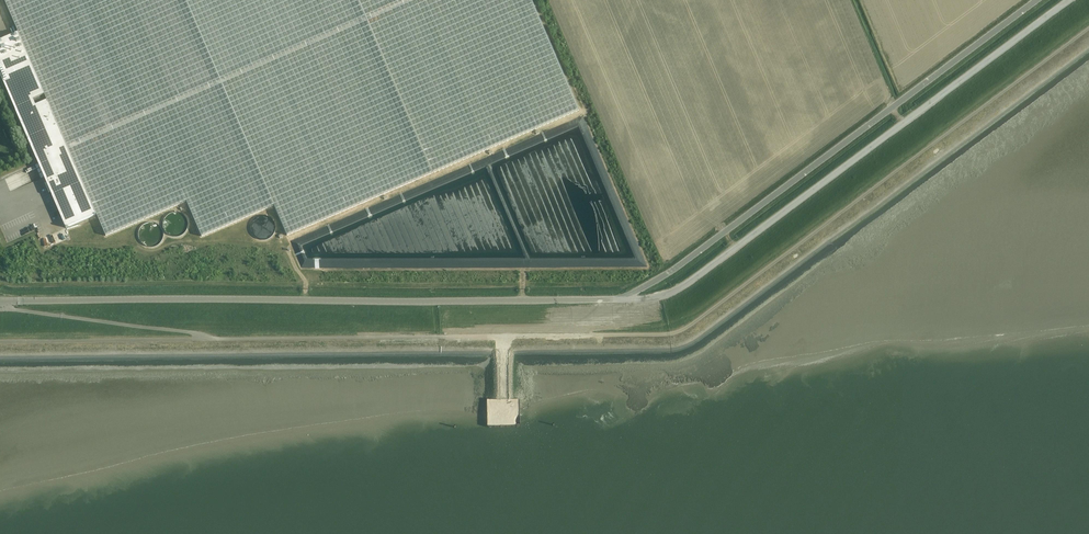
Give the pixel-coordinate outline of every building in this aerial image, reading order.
[(531,0),(4,0),(18,32),(0,39),(0,74),(38,163),(44,177),(66,228),(96,215),(105,236),(186,201),(201,236),(274,205),(287,235),(578,111),(531,0)] [(188,227),(188,224),(188,222),(187,220),(186,217),(184,216),(183,214),(180,213),(176,212),(174,212),(172,212),(169,214),(167,215),(165,217),(164,219),(163,221),(163,224),(163,227),(164,229),(165,231),(167,233),(168,234),(170,236),(172,236),(175,237),(177,237),(180,236),(182,235),(184,233),(186,231),(187,229),(188,227)] [(275,230),(275,228),(275,225),(274,223),(273,221),(271,219),(270,217),(267,216),(263,215),(261,215),(259,216),(256,217),(254,218),(252,220),(251,223),(250,225),(250,227),(250,230),(251,233),(252,235),(254,236),(255,238),(257,239),(259,240),(262,240),(264,240),(267,239),(269,238),(271,236),(273,235),(274,233),(275,230)] [(162,237),(162,235),(162,232),(162,230),(160,228),(159,226),(157,225),(155,223),(151,222),(148,222),(146,223),(144,224),(142,226),(140,227),(139,230),(138,232),(138,235),(138,237),(139,240),(140,242),(141,244),(143,245),(145,246),(147,247),(150,247),(152,247),(154,246),(157,245),(159,244),(160,242),(161,240),(162,237)]
